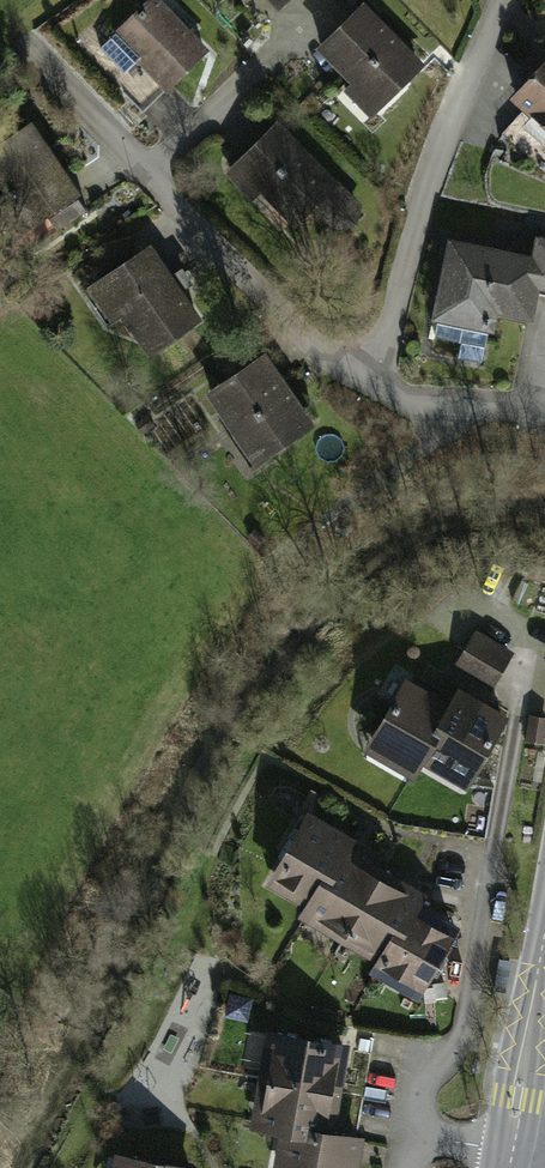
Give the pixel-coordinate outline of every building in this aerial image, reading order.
[(278,17),(294,0),(260,0),(278,17)] [(156,2),(108,50),(131,72),(138,64),(169,94),(209,54),(156,2)] [(369,16),(324,60),(352,89),(345,96),(372,124),(425,72),(369,16)] [(517,104),(529,114),(506,140),(542,171),(544,168),(544,71),(517,104)] [(359,202),(277,127),(230,178),(291,234),(312,211),(333,230),(359,202)] [(0,150),(0,184),(28,230),(78,200),(35,129),(0,150)] [(448,244),(433,326),(493,337),(496,320),(534,326),(540,296),(544,297),(544,243),(536,242),(533,259),(448,244)] [(152,251),(85,296),(110,334),(126,323),(149,358),(200,324),(152,251)] [(268,359),(207,398),(255,471),(316,432),(268,359)] [(481,641),(455,682),(491,705),(517,664),(481,641)] [(453,718),(407,692),(365,762),(417,793),(425,778),(465,802),(507,731),(461,704),(453,718)] [(364,700),(359,727),(379,731),(385,704),(364,700)] [(355,855),(309,827),(271,889),(306,911),(300,922),(375,968),(369,978),(415,1005),(450,949),(403,921),(411,908),(346,868),(355,855)] [(270,1040),(255,1130),(280,1134),(274,1167),(364,1167),(368,1144),(336,1139),(351,1054),(270,1040)]
